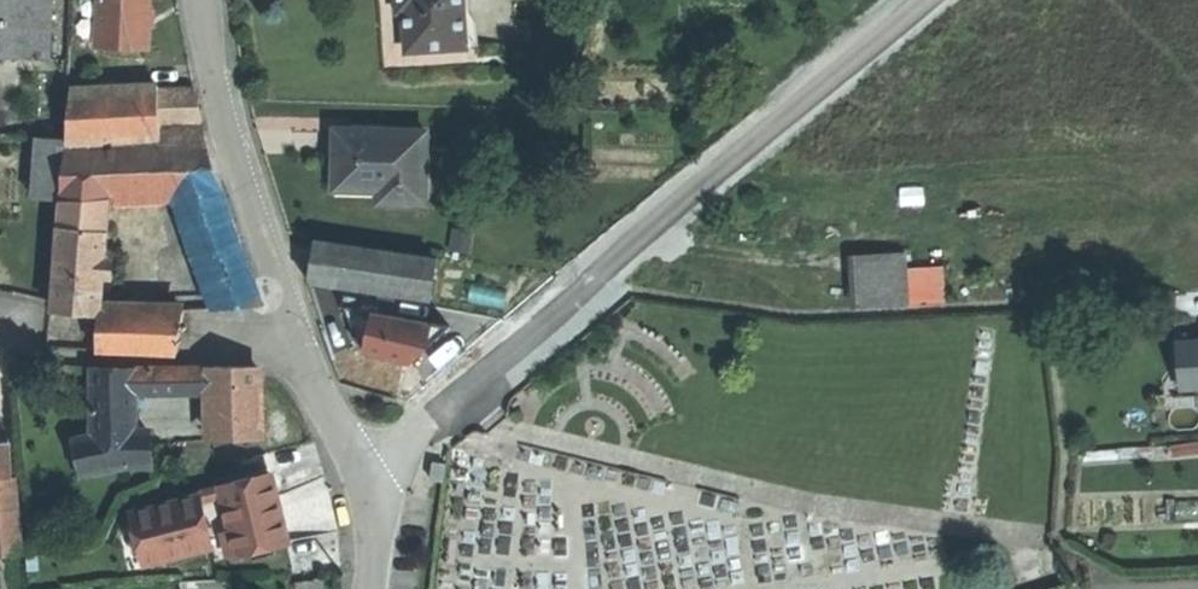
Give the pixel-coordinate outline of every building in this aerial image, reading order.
[(47,57),(50,0),(0,0),(0,54),(47,57)] [(100,44),(150,45),(151,0),(101,0),(100,44)] [(399,12),(405,12),(408,51),(466,47),(463,0),(399,0),(399,12)] [(159,84),(71,88),(66,144),(160,140),(158,87),(159,87),(159,84)] [(197,86),(159,87),(158,87),(160,140),(207,138),(202,115),(197,86)] [(427,132),(335,128),(334,153),(333,181),(393,183),(393,202),(424,203),(427,132)] [(56,132),(37,131),(34,192),(59,193),(65,132),(56,132)] [(160,140),(66,144),(62,200),(111,197),(183,195),(226,193),(207,138),(160,140)] [(226,193),(183,195),(220,307),(263,304),(226,193)] [(111,197),(62,200),(60,223),(108,227),(111,197)] [(108,227),(60,223),(53,306),(101,310),(101,306),(108,227)] [(439,257),(320,238),(311,279),(431,299),(439,257)] [(906,257),(858,259),(860,308),(908,306),(906,257)] [(154,308),(101,306),(101,310),(97,348),(132,351),(146,351),(150,327),(154,308)] [(183,307),(154,308),(150,327),(180,330),(183,307)] [(450,326),(344,307),(364,352),(410,363),(450,326)] [(180,330),(150,327),(146,351),(176,351),(180,330)] [(1180,347),(1183,394),(1197,393),(1197,381),(1196,346),(1180,347)] [(248,370),(213,371),(213,387),(213,438),(262,437),(261,372),(255,365),(247,365),(248,370)] [(136,366),(93,366),(92,435),(139,428),(137,423),(137,387),(136,366)] [(180,366),(136,366),(137,387),(179,387),(180,366)] [(213,366),(180,366),(179,387),(213,387),(213,371),(213,366)] [(11,476),(10,473),(6,393),(0,393),(0,476),(11,476)] [(139,428),(92,435),(73,439),(81,475),(133,463),(150,463),(148,426),(139,428)] [(446,463),(434,462),(432,479),(444,481),(446,463)] [(23,552),(18,490),(14,490),(14,473),(10,473),(11,476),(0,476),(0,555),(23,552)] [(243,487),(222,491),(236,553),(286,542),(271,475),(242,483),(243,487)] [(188,499),(133,512),(145,561),(212,545),(201,500),(189,502),(188,499)] [(182,581),(183,588),(232,588),(231,578),(182,581)]
